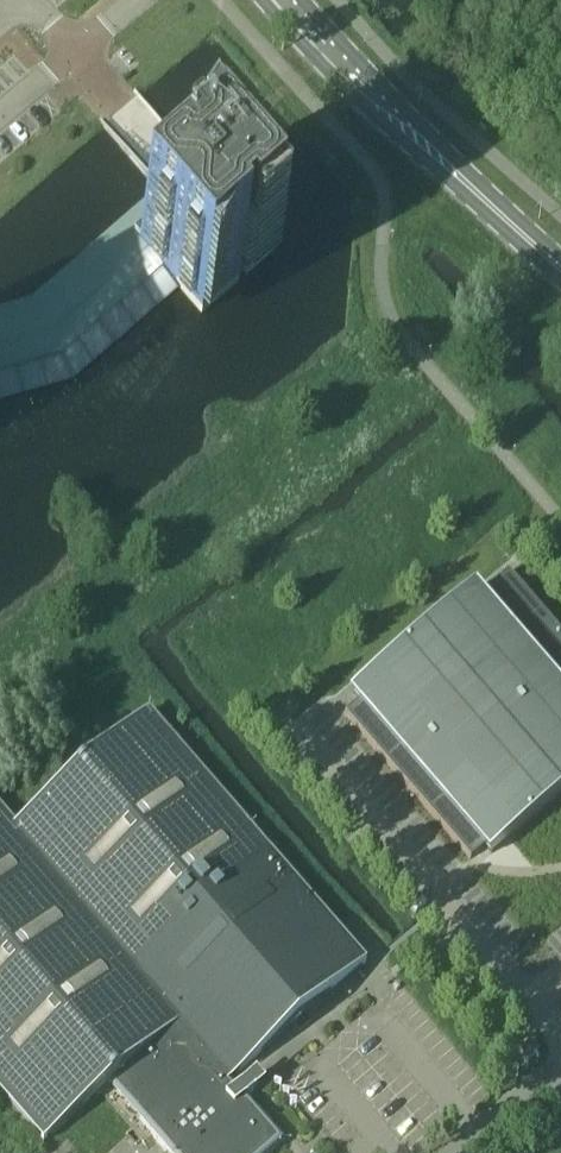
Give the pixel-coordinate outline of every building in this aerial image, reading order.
[(71,378),(177,286),(201,313),(238,280),(234,275),(241,270),(245,275),(273,251),(250,224),(263,212),(208,149),(194,161),(210,180),(183,203),(186,206),(179,211),(176,208),(174,210),(159,192),(32,302),(0,311),(0,399),(71,378)] [(507,573),(476,600),(469,592),(351,694),(358,701),(343,714),(469,860),(484,847),(490,854),(559,795),(560,796),(560,635),(507,573)] [(364,964),(267,851),(147,712),(14,828),(0,812),(0,1095),(42,1143),(107,1087),(139,1124),(147,1134),(140,1140),(148,1150),(155,1143),(164,1152),(271,1152),(282,1143),(228,1081),(364,964)] [(526,1061),(537,1052),(528,1041),(517,1050),(526,1061)]
